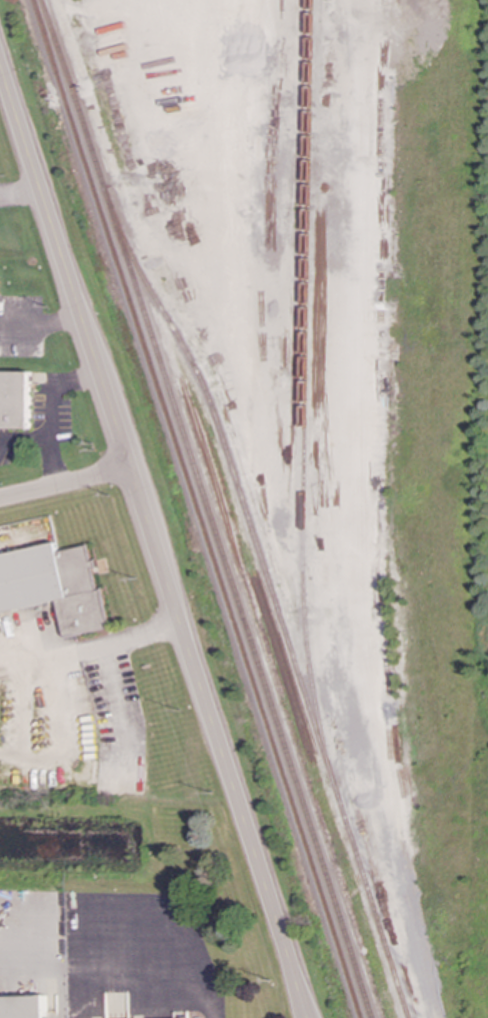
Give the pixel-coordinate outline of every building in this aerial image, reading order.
[(0,372),(0,429),(31,429),(31,372),(0,372)] [(57,603),(63,637),(110,629),(103,589),(98,590),(93,560),(91,560),(88,545),(57,551),(56,545),(0,555),(0,614),(57,603)] [(46,995),(0,997),(0,1017),(46,1017),(46,995)]
